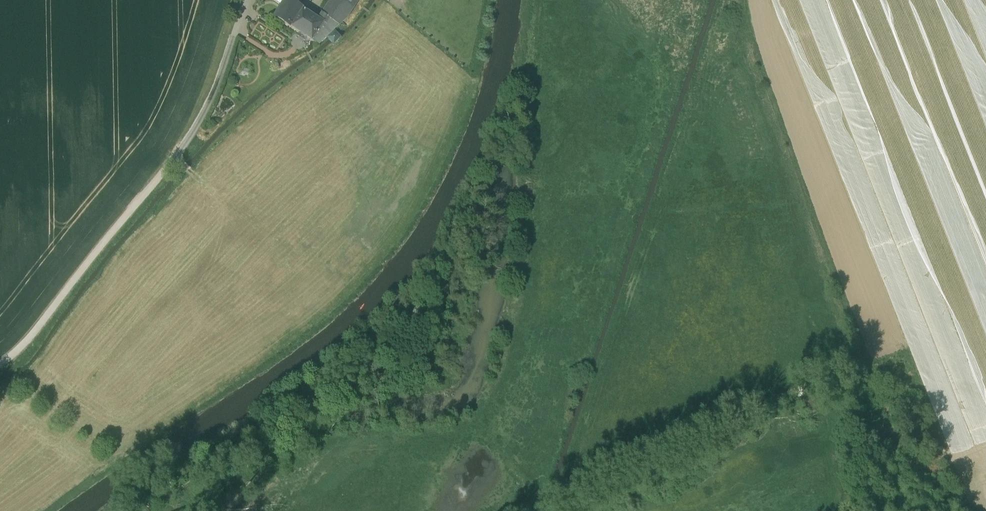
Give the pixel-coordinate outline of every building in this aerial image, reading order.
[(291,28),(303,9),(295,4),(289,0),(286,0),(282,6),(275,17),(291,28)] [(322,14),(339,25),(346,19),(353,8),(344,2),(341,0),(331,0),(322,14)] [(291,28),(312,41),(324,23),(318,19),(303,9),(291,28)] [(334,30),(339,25),(322,14),(318,19),(324,23),(312,41),(318,45),(327,37),(334,30)] [(334,30),(327,37),(334,45),(341,38),(334,30)]
